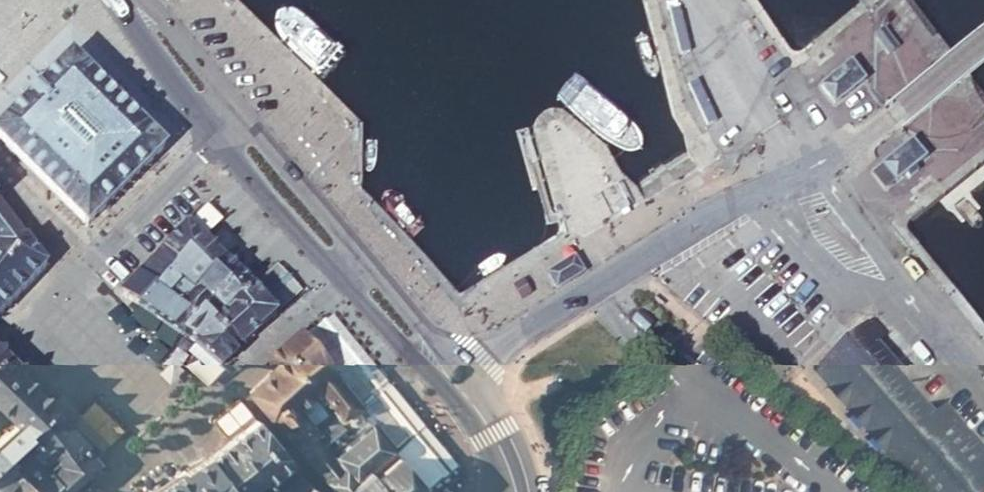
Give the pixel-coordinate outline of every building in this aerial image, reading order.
[(735,20),(744,14),(734,0),(720,0),(735,20)] [(671,9),(683,54),(694,51),(682,7),(671,9)] [(751,21),(742,26),(763,62),(772,57),(751,21)] [(877,39),(891,55),(898,48),(885,32),(877,39)] [(76,57),(36,97),(0,133),(0,140),(89,228),(168,148),(76,57)] [(836,103),(865,80),(852,64),(823,88),(836,103)] [(689,86),(710,125),(721,119),(700,79),(689,86)] [(888,163),(878,171),(888,185),(898,177),(899,179),(906,173),(910,179),(921,171),(917,165),(929,157),(916,140),(887,162),(888,163)] [(27,240),(0,205),(0,242),(1,243),(0,245),(0,274),(27,240)] [(172,274),(203,241),(189,224),(141,275),(158,288),(172,274)] [(27,240),(0,274),(0,318),(25,291),(47,267),(27,240)] [(193,295),(222,266),(203,241),(172,274),(193,295)] [(561,294),(586,279),(578,265),(553,281),(561,294)] [(208,310),(237,279),(223,266),(222,266),(193,295),(208,310)] [(185,334),(204,314),(208,310),(193,295),(172,274),(158,288),(140,306),(164,321),(185,334)] [(122,294),(140,306),(158,288),(141,275),(122,294)] [(216,326),(251,292),(237,279),(208,310),(204,314),(215,326),(216,326)] [(272,313),(251,292),(216,326),(226,334),(243,318),(259,332),(264,328),(273,319),(272,313)] [(226,334),(216,326),(215,326),(204,314),(185,334),(201,345),(210,352),(226,364),(244,347),(226,334)] [(244,347),(259,332),(243,318),(226,334),(244,347)] [(875,320),(817,370),(923,491),(983,491),(983,447),(946,403),(937,411),(879,345),(888,336),(875,320)] [(302,340),(283,356),(313,391),(317,389),(340,416),(341,416),(357,409),(302,340)] [(12,366),(4,359),(0,355),(0,377),(12,366)] [(249,391),(317,472),(332,460),(322,446),(312,432),(331,416),(334,420),(340,416),(317,389),(313,391),(283,356),(277,363),(267,375),(249,391)] [(3,459),(3,458),(27,437),(22,430),(53,407),(20,374),(12,366),(0,377),(0,411),(13,423),(1,434),(0,435),(0,461),(3,459)] [(36,491),(67,491),(73,487),(94,468),(99,464),(61,416),(58,413),(53,407),(22,430),(27,437),(48,462),(43,467),(48,473),(31,487),(36,491)] [(62,416),(61,416),(99,464),(101,453),(62,416)] [(312,432),(322,446),(344,428),(334,420),(331,416),(312,432)] [(309,485),(254,419),(240,430),(228,439),(259,479),(271,491),(300,491),(309,485)] [(333,491),(342,491),(367,472),(392,451),(367,420),(359,425),(344,428),(322,446),(332,460),(317,472),(333,491)] [(228,439),(213,451),(205,457),(233,491),(248,491),(246,489),(259,479),(228,439)] [(422,488),(410,474),(396,456),(372,476),(367,472),(342,491),(418,491),(422,488)] [(205,457),(197,462),(184,470),(199,491),(233,491),(205,457)] [(0,461),(0,462),(11,477),(16,472),(3,459),(0,461)] [(7,491),(36,491),(31,487),(16,472),(11,477),(0,462),(0,491),(6,491),(7,491)] [(184,470),(155,488),(149,491),(199,491),(184,470)]
